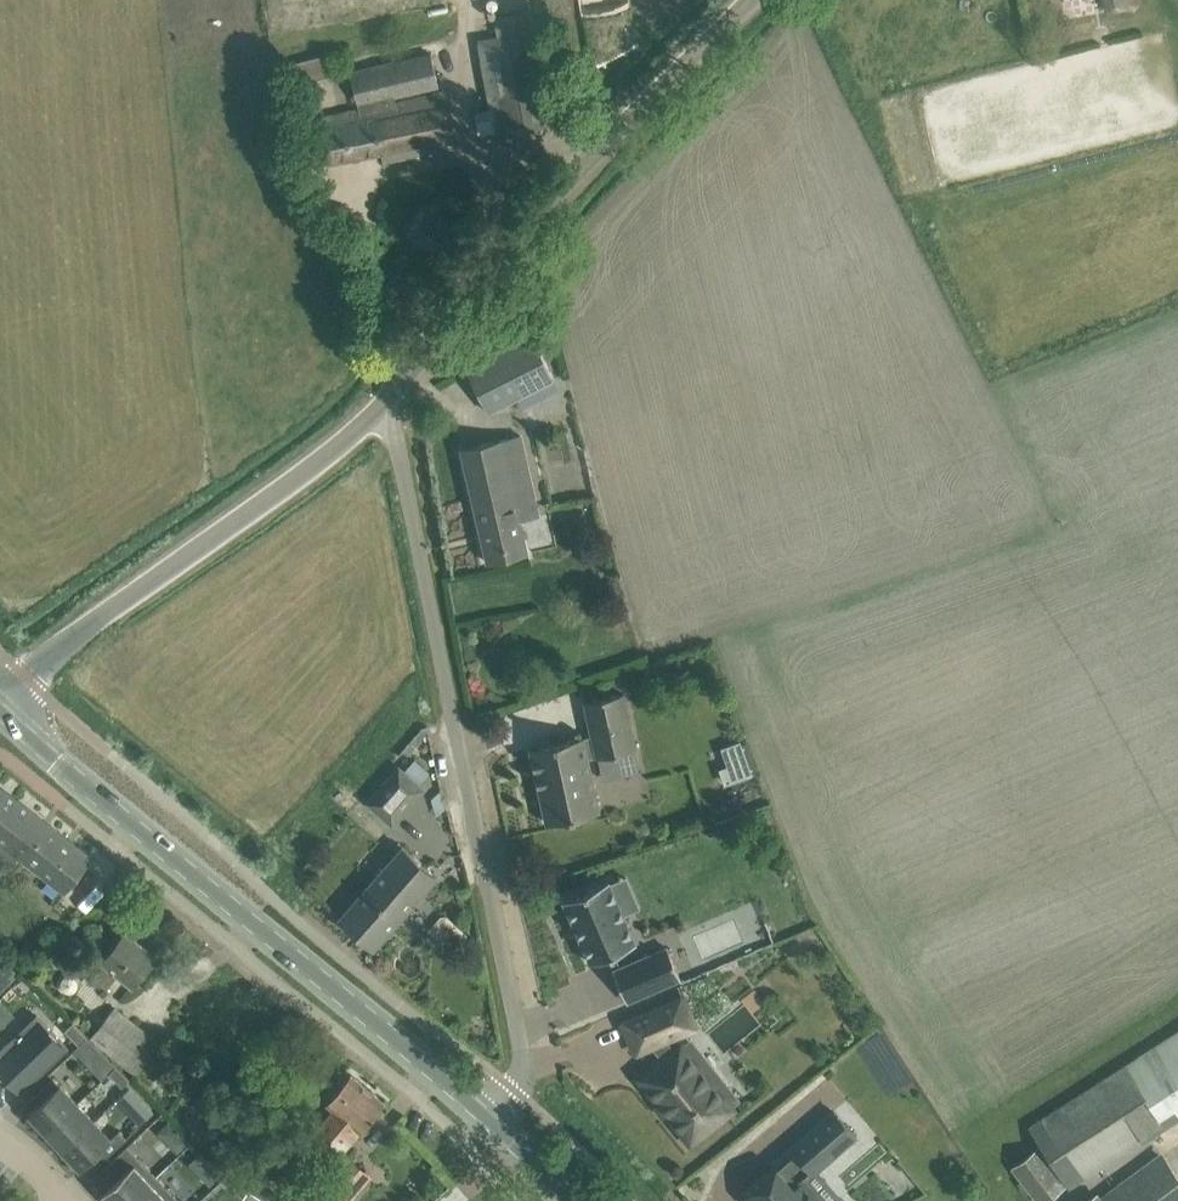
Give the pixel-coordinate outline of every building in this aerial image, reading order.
[(477,110),(480,134),(552,124),(535,11),(497,17),(500,35),(481,38),(492,108),(477,110)] [(298,60),(306,89),(336,80),(328,51),(298,60)] [(456,146),(452,122),(445,90),(394,100),(393,96),(437,87),(430,56),(351,72),(358,108),(317,116),(326,162),(381,151),(383,161),(456,146)] [(555,377),(526,321),(460,355),(489,411),(555,377)] [(462,448),(488,562),(527,553),(520,520),(539,516),(521,435),(462,448)] [(593,735),(531,748),(547,822),(600,811),(588,758),(636,748),(624,693),(585,701),(593,735)] [(746,759),(720,769),(725,782),(751,772),(746,759)] [(399,765),(366,803),(393,826),(426,788),(399,765)] [(9,849),(22,832),(35,843),(50,824),(0,786),(0,842),(9,849)] [(0,842),(0,866),(11,874),(22,860),(64,892),(92,856),(50,824),(35,843),(22,832),(9,849),(0,842)] [(340,918),(374,948),(438,876),(403,846),(340,918)] [(564,900),(591,963),(636,943),(609,881),(564,900)] [(103,959),(104,960),(92,974),(107,986),(119,972),(134,984),(156,955),(125,931),(103,959)] [(680,978),(666,947),(614,970),(627,1001),(680,978)] [(1,956),(0,957),(0,994),(20,973),(1,956)] [(23,977),(18,983),(26,991),(31,985),(23,977)] [(640,1077),(691,1141),(732,1108),(681,1044),(675,1049),(667,1039),(695,1027),(681,996),(624,1021),(637,1052),(652,1046),(662,1059),(640,1077)] [(91,1038),(136,1073),(161,1041),(115,1006),(91,1038)] [(0,1049),(0,1074),(20,1094),(68,1048),(36,1014),(0,1049)] [(73,1022),(65,1030),(79,1044),(87,1037),(87,1036),(73,1022)] [(1028,1125),(1068,1188),(1165,1126),(1159,1116),(1175,1106),(1177,1111),(1177,1030),(1028,1125)] [(117,1066),(110,1072),(123,1086),(131,1079),(117,1066)] [(385,1101),(352,1073),(328,1101),(335,1108),(316,1130),(342,1152),(385,1101)] [(29,1112),(47,1131),(77,1102),(53,1077),(33,1096),(40,1102),(29,1112)] [(131,1086),(117,1099),(141,1123),(154,1110),(131,1086)] [(47,1131),(64,1149),(94,1120),(77,1102),(47,1131)] [(744,1196),(749,1200),(823,1200),(814,1191),(800,1175),(808,1167),(813,1173),(856,1135),(834,1110),(791,1147),(793,1149),(783,1158),(785,1161),(744,1196)] [(94,1120),(64,1149),(81,1168),(92,1158),(98,1164),(127,1138),(119,1130),(111,1138),(94,1120)] [(110,1200),(130,1200),(157,1176),(128,1145),(107,1164),(119,1177),(102,1192),(110,1200)] [(1011,1167),(1037,1200),(1045,1200),(1066,1185),(1038,1147),(1011,1167)] [(312,1200),(351,1200),(371,1177),(348,1157),(312,1200)] [(1165,1159),(1102,1200),(1177,1200),(1177,1178),(1165,1159)] [(130,1200),(181,1200),(157,1176),(130,1200)] [(243,1197),(249,1200),(258,1200),(261,1196),(248,1188),(243,1197)]
